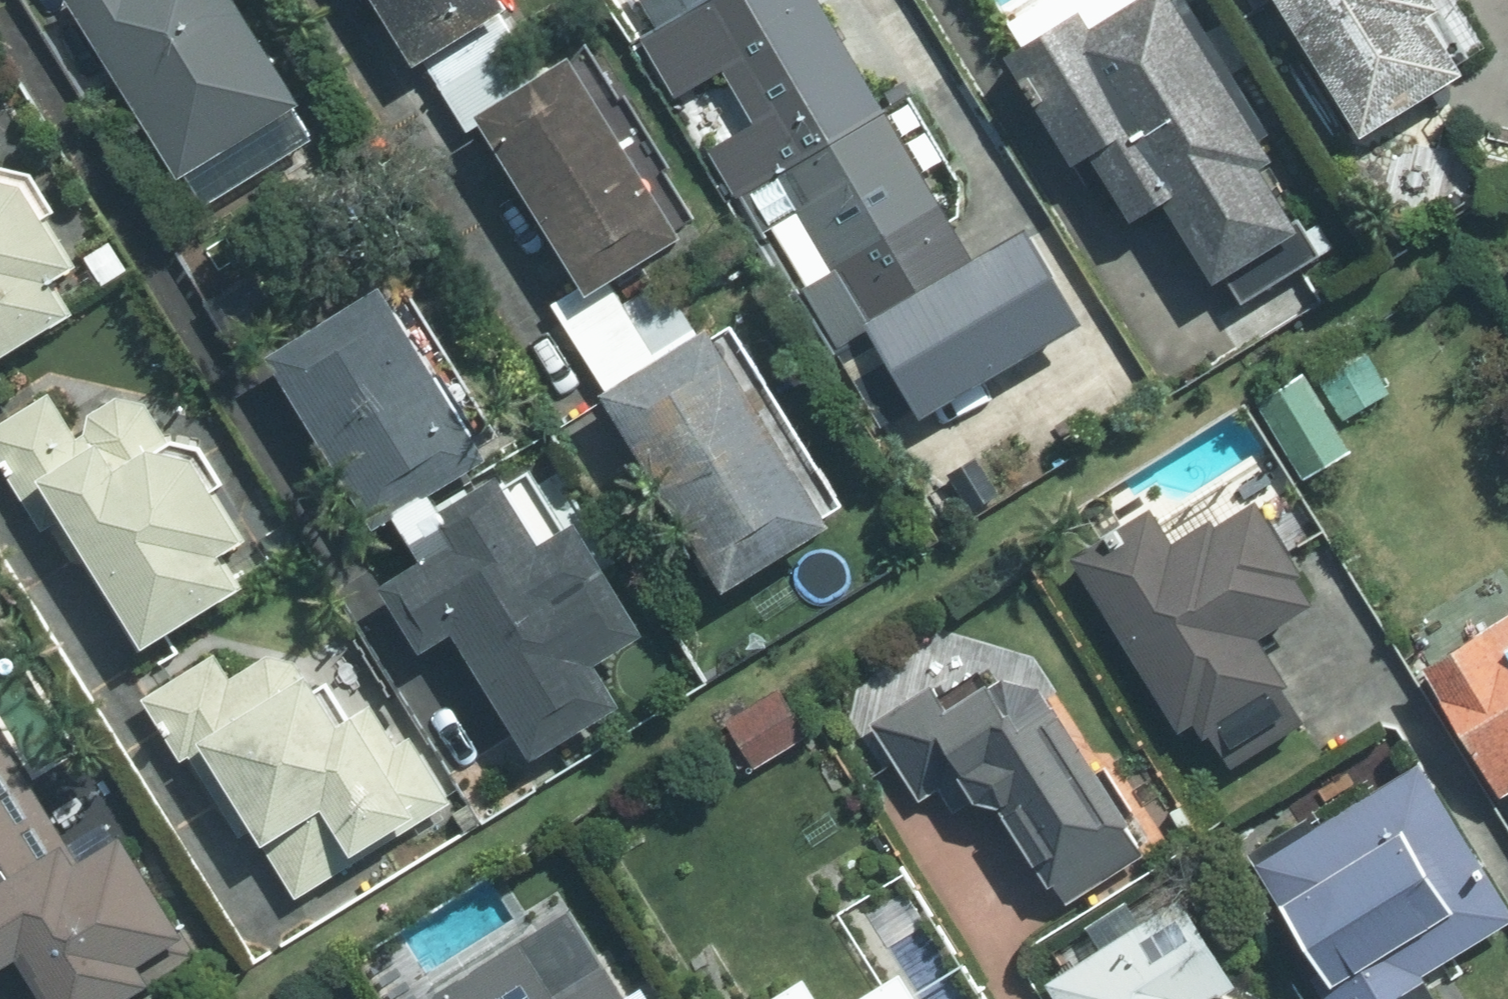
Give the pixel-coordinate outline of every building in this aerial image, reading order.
[(173,191),(299,114),(229,0),(56,0),(173,191)] [(412,72),(500,18),(489,0),(368,0),(412,72)] [(829,0),(601,0),(631,51),(685,19),(921,418),(1082,323),(1027,229),(981,256),(829,0)] [(988,68),(1096,243),(1159,204),(1214,293),(1307,236),(1160,0),(1098,0),(988,68)] [(1352,152),(1475,77),(1427,0),(1259,0),(1352,152)] [(564,60),(461,123),(578,312),(681,249),(564,60)] [(94,308),(6,168),(0,167),(0,366),(94,308)] [(378,272),(244,352),(348,524),(399,494),(432,548),(375,582),(410,638),(449,615),(541,767),(635,711),(614,677),(653,654),(562,504),(530,524),(378,272)] [(710,339),(592,409),(705,599),(824,529),(710,339)] [(1360,345),(1310,375),(1340,424),(1390,395),(1360,345)] [(1298,374),(1255,403),(1307,482),(1350,454),(1298,374)] [(0,433),(0,464),(115,670),(259,590),(152,398),(76,441),(55,403),(0,433)] [(996,496),(971,459),(920,493),(945,530),(996,496)] [(1326,623),(1256,499),(1149,559),(1129,524),(1071,556),(1196,779),(1302,720),(1266,656),(1326,623)] [(287,608),(148,693),(259,873),(324,833),(346,868),(420,822),(287,608)] [(1414,665),(1500,807),(1507,803),(1507,608),(1414,665)] [(950,672),(887,709),(930,783),(976,756),(1055,889),(1127,846),(1039,697),(950,672)] [(774,693),(713,730),(739,773),(800,736),(774,693)] [(222,981),(130,815),(65,851),(0,734),(0,998),(190,998),(222,981)] [(1232,872),(1309,998),(1433,998),(1423,983),(1507,932),(1507,918),(1413,763),(1232,872)] [(412,986),(419,998),(625,998),(575,902),(412,986)] [(1166,906),(1033,985),(1041,998),(1212,998),(1219,995),(1166,906)] [(757,998),(802,998),(790,979),(757,998)] [(906,989),(889,998),(913,998),(906,989)]
